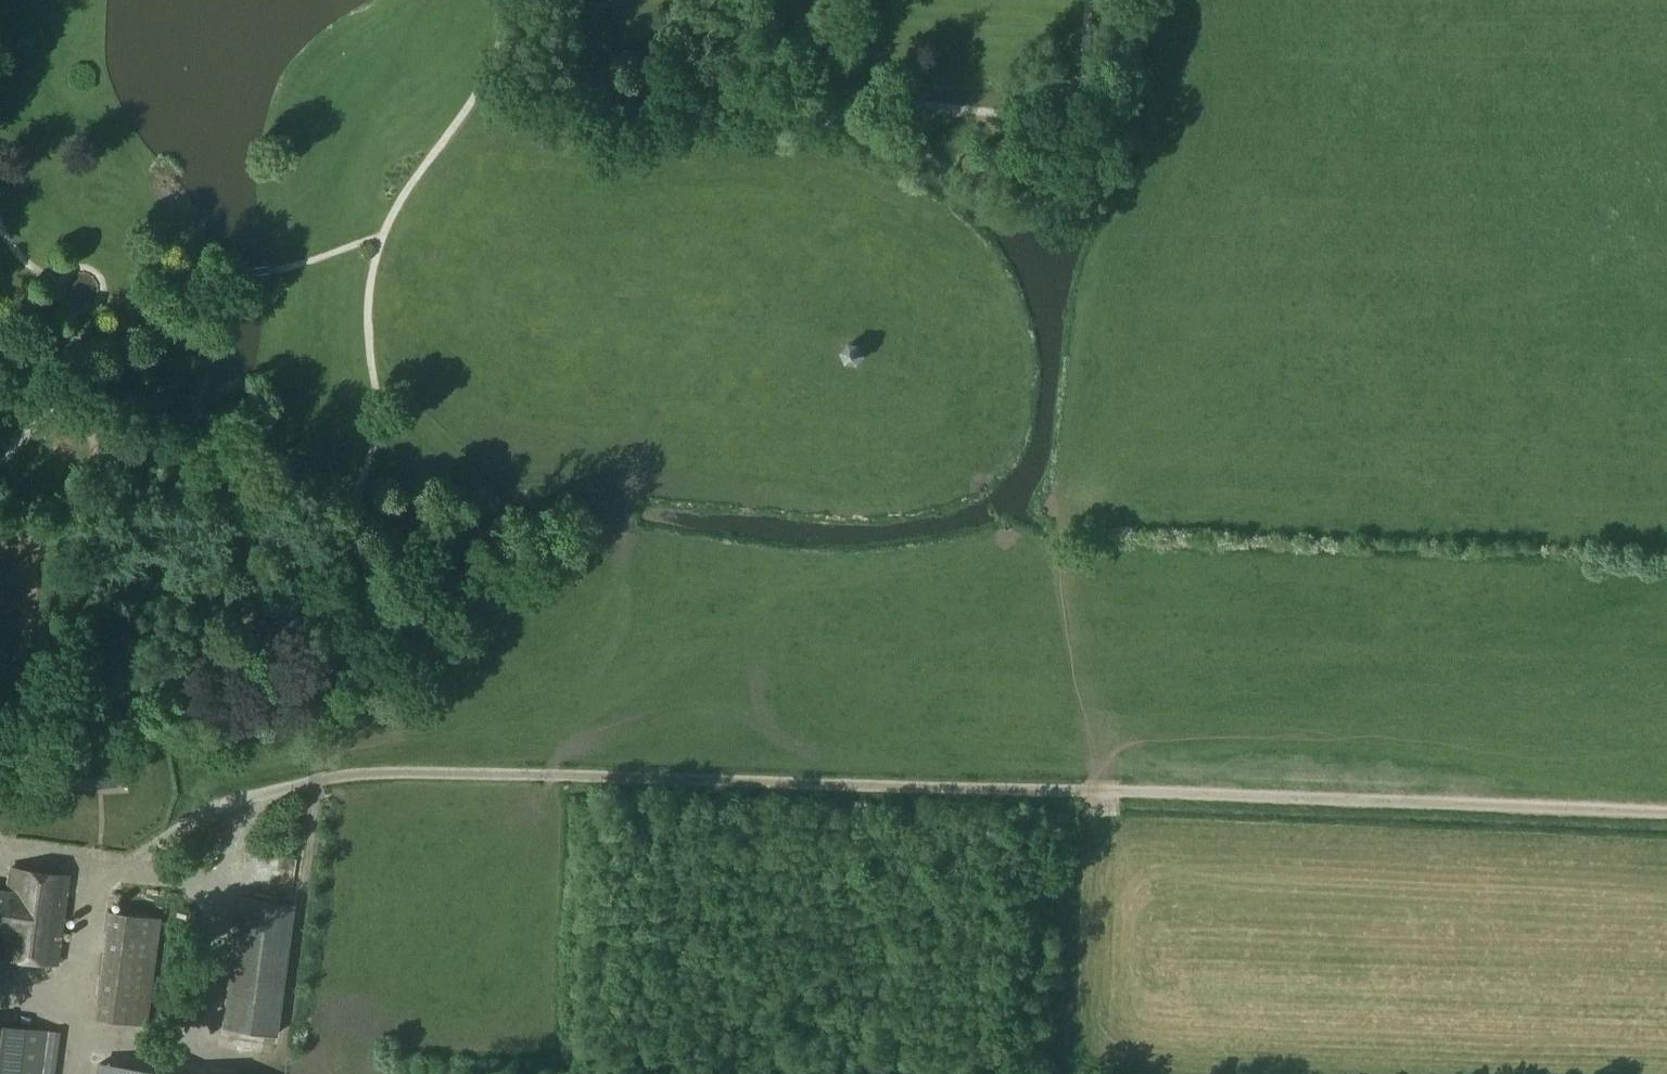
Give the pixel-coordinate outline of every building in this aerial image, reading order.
[(848,342),(840,352),(845,364),(858,366),(859,365),(865,356),(861,344),(848,342)] [(1,933),(0,939),(0,955),(60,961),(70,877),(9,868),(6,891),(0,890),(0,933),(1,933)] [(161,918),(106,910),(92,1018),(146,1025),(161,918)] [(71,1035),(0,1026),(0,1073),(66,1073),(71,1035)] [(98,1062),(96,1073),(182,1073),(98,1062)]
